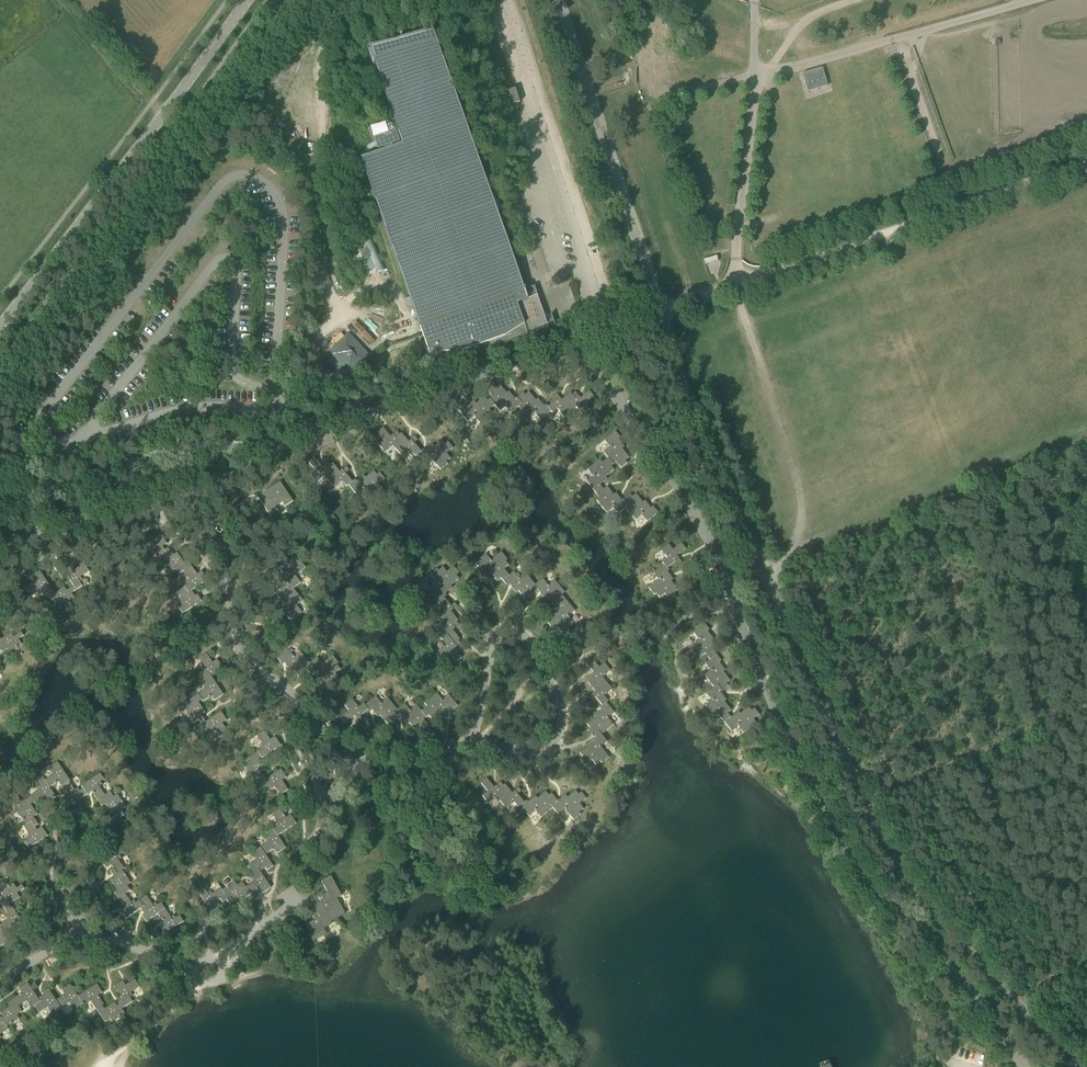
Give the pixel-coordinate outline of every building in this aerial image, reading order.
[(402,145),(361,159),(429,350),(439,347),(441,353),(463,350),(504,335),(524,324),(528,335),(549,327),(534,286),(524,290),(433,29),(370,51),(402,145)] [(646,34),(633,38),(637,49),(649,45),(646,34)] [(822,68),(802,74),(807,93),(828,87),(822,68)] [(520,103),(515,89),(507,91),(512,105),(520,103)] [(668,115),(672,132),(678,130),(676,121),(682,119),(680,112),(668,115)] [(712,257),(703,260),(705,266),(707,265),(718,262),(718,261),(716,256),(712,257)] [(325,356),(347,379),(370,357),(348,334),(325,356)] [(489,399),(494,406),(499,411),(505,406),(511,413),(518,407),(522,403),(517,397),(515,399),(509,392),(506,394),(500,385),(496,388),(494,386),(487,391),(492,397),(489,399)] [(575,392),(572,395),(575,399),(568,404),(573,410),(575,408),(582,416),(590,409),(586,404),(594,397),(589,391),(580,399),(575,392)] [(523,393),(517,397),(522,403),(518,407),(528,419),(535,414),(540,420),(550,412),(552,414),(554,412),(549,406),(547,407),(546,405),(544,407),(538,399),(535,401),(529,392),(525,395),(523,393)] [(556,401),(549,406),(554,412),(558,409),(564,417),(573,410),(568,404),(575,399),(572,395),(570,393),(561,401),(556,394),(553,397),(556,401)] [(494,406),(489,399),(487,401),(484,397),(476,404),(474,402),(466,408),(464,406),(458,411),(467,422),(473,417),(479,423),(491,413),(489,410),(494,406)] [(393,447),(397,452),(402,447),(395,438),(399,435),(397,432),(390,437),(383,428),(377,433),(384,441),(378,446),(385,453),(393,447)] [(603,453),(607,459),(612,465),(616,462),(621,468),(627,463),(625,461),(629,458),(622,449),(624,448),(618,440),(620,438),(615,432),(604,441),(609,447),(603,453)] [(415,457),(417,455),(421,451),(420,450),(414,443),(417,440),(415,437),(408,442),(401,433),(399,435),(395,438),(402,447),(397,452),(402,459),(411,452),(415,457)] [(421,451),(417,455),(425,465),(431,460),(440,471),(448,464),(446,462),(451,459),(447,454),(453,448),(448,442),(446,444),(443,441),(434,448),(432,445),(424,452),(422,449),(420,450),(421,451)] [(324,476),(328,482),(334,477),(327,468),(331,465),(328,462),(322,467),(314,458),(309,463),(315,471),(310,476),(316,483),(324,476)] [(586,482),(593,491),(599,486),(607,480),(605,477),(613,471),(610,467),(612,465),(607,459),(602,463),(600,460),(587,470),(592,477),(586,482)] [(346,487),(349,486),(352,482),(345,474),(349,471),(346,467),(340,473),(333,464),(331,465),(327,468),(334,477),(328,482),(334,489),(342,482),(346,487)] [(381,489),(378,485),(385,479),(380,473),(376,476),(373,471),(365,478),(364,476),(356,482),(354,480),(352,482),(349,486),(357,496),(363,491),(372,501),(379,495),(377,492),(381,489)] [(267,491),(268,493),(265,496),(263,493),(257,497),(270,517),(278,511),(275,507),(282,502),(285,507),(293,502),(280,482),(267,491)] [(618,515),(625,509),(627,507),(622,501),(616,493),(613,495),(607,487),(602,490),(599,486),(593,491),(599,498),(596,501),(606,513),(612,508),(618,515)] [(627,507),(625,509),(635,521),(641,516),(647,522),(658,513),(653,507),(651,509),(644,501),(642,503),(636,494),(632,497),(630,495),(622,501),(627,507)] [(160,562),(163,560),(168,556),(165,551),(162,547),(167,544),(161,535),(142,548),(148,557),(154,553),(160,562)] [(667,559),(663,562),(668,568),(675,562),(678,566),(682,563),(676,556),(685,549),(681,543),(672,550),(668,545),(660,551),(667,559)] [(178,575),(184,572),(191,566),(187,560),(183,563),(177,553),(173,556),(168,548),(165,551),(168,556),(163,560),(171,573),(175,570),(178,575)] [(501,579),(502,581),(509,576),(503,569),(510,564),(501,552),(490,561),(485,554),(475,563),(480,569),(482,568),(488,575),(490,574),(497,582),(501,579)] [(280,576),(287,584),(292,590),(293,589),(301,583),(295,576),(305,569),(299,561),(298,562),(295,558),(289,562),(284,555),(277,561),(280,563),(276,566),(283,575),(280,576)] [(668,568),(663,562),(662,563),(663,565),(653,573),(658,580),(648,588),(654,595),(655,594),(659,599),(664,595),(669,601),(676,596),(674,593),(678,590),(671,582),(673,580),(667,573),(670,571),(668,568)] [(63,571),(73,587),(76,590),(82,586),(80,582),(82,581),(80,578),(89,572),(84,564),(75,570),(72,566),(63,571)] [(191,583),(185,587),(189,593),(191,591),(207,580),(202,572),(197,575),(191,566),(184,572),(191,583)] [(431,591),(440,601),(444,598),(447,596),(445,594),(452,587),(451,586),(459,579),(456,575),(458,573),(454,567),(447,572),(443,567),(438,571),(436,569),(429,575),(437,585),(431,591)] [(43,591),(46,594),(52,590),(39,571),(31,577),(34,582),(25,588),(30,595),(39,589),(41,592),(43,591)] [(531,599),(539,593),(534,586),(535,585),(525,573),(518,578),(514,572),(509,576),(502,581),(508,587),(510,585),(516,593),(518,591),(525,600),(529,597),(531,599)] [(558,604),(559,605),(565,600),(561,595),(565,593),(554,580),(547,585),(542,579),(535,585),(534,586),(539,593),(545,600),(547,598),(554,607),(558,604)] [(292,590),(287,584),(279,590),(281,593),(277,596),(284,604),(282,606),(288,614),(286,616),(291,622),(302,613),(296,606),(305,600),(302,596),(300,597),(293,589),(292,590)] [(52,590),(46,594),(52,604),(57,601),(61,607),(75,599),(71,593),(76,590),(73,587),(67,591),(64,587),(54,594),(52,590)] [(189,593),(185,587),(177,592),(185,603),(178,608),(182,614),(201,601),(197,595),(195,596),(191,591),(189,593)] [(434,614),(439,621),(444,616),(451,624),(457,619),(451,612),(457,607),(454,603),(451,606),(444,598),(440,601),(438,603),(442,608),(434,614)] [(565,600),(559,605),(561,608),(554,614),(556,616),(547,623),(550,627),(548,629),(553,635),(559,630),(561,633),(573,623),(568,616),(574,611),(565,600)] [(435,633),(441,641),(447,636),(454,644),(458,641),(460,640),(452,631),(455,628),(452,625),(458,621),(457,619),(451,624),(444,616),(439,621),(443,626),(435,633)] [(704,654),(709,661),(716,655),(714,653),(718,650),(711,641),(713,640),(707,632),(709,630),(704,624),(693,633),(698,640),(688,648),(694,656),(696,654),(699,658),(704,654)] [(1,653),(7,650),(9,653),(21,645),(18,640),(23,636),(21,633),(13,638),(11,633),(1,640),(0,639),(0,651),(1,653)] [(447,636),(441,641),(445,645),(437,651),(443,659),(449,655),(456,663),(461,658),(454,649),(460,644),(458,641),(454,644),(447,636)] [(305,678),(313,671),(308,665),(310,663),(300,651),(293,657),(288,650),(277,659),(282,665),(284,663),(290,671),(292,669),(299,678),(303,675),(305,678)] [(204,681),(211,677),(223,668),(217,660),(212,663),(206,654),(199,659),(206,670),(199,674),(204,681)] [(704,676),(713,688),(717,684),(722,691),(728,686),(726,684),(730,681),(723,673),(725,671),(719,663),(721,661),(716,655),(709,661),(705,664),(710,671),(704,676)] [(308,665),(313,671),(319,679),(321,677),(328,686),(332,683),(334,685),(340,680),(335,674),(340,670),(336,666),(339,664),(332,656),(322,664),(317,657),(310,663),(308,665)] [(587,678),(590,682),(593,678),(601,687),(606,683),(602,677),(610,671),(604,663),(599,668),(592,659),(586,664),(593,673),(587,678)] [(208,687),(197,694),(201,701),(202,702),(212,696),(215,701),(223,695),(211,677),(204,681),(208,687)] [(595,698),(602,706),(606,703),(608,702),(603,696),(612,690),(606,683),(601,687),(593,678),(590,682),(588,683),(595,692),(589,697),(591,701),(595,698)] [(718,716),(724,724),(731,718),(727,714),(731,711),(724,702),(726,701),(720,693),(722,691),(717,684),(713,688),(706,694),(711,701),(704,706),(715,719),(718,716)] [(199,720),(202,725),(206,722),(201,716),(205,713),(198,703),(201,701),(197,694),(186,702),(190,708),(185,711),(193,724),(199,720)] [(426,707),(421,711),(426,718),(428,716),(431,720),(440,713),(442,715),(449,709),(451,711),(457,706),(448,695),(442,700),(437,694),(424,704),(426,707)] [(393,724),(398,720),(393,713),(397,710),(387,698),(380,704),(374,696),(362,705),(366,711),(368,710),(370,712),(372,710),(378,718),(380,716),(387,725),(391,722),(393,724)] [(360,716),(366,711),(362,705),(358,708),(352,700),(344,706),(349,711),(340,718),(345,724),(354,716),(359,723),(363,720),(360,716)] [(587,731),(594,739),(600,734),(601,735),(613,725),(608,719),(614,713),(606,703),(602,706),(600,708),(601,710),(593,716),(595,718),(587,725),(590,728),(587,731)] [(393,713),(398,720),(401,718),(407,725),(409,723),(416,732),(420,729),(422,731),(428,726),(423,720),(426,718),(421,711),(416,705),(410,710),(404,704),(397,710),(393,713)] [(738,712),(731,718),(724,724),(731,732),(738,727),(743,733),(756,723),(753,720),(759,715),(754,709),(751,711),(748,707),(740,714),(738,712)] [(206,722),(202,725),(206,731),(213,727),(221,738),(228,733),(222,724),(227,721),(221,712),(206,722)] [(264,748),(258,752),(262,758),(281,746),(275,737),(270,740),(264,731),(256,736),(264,748)] [(600,734),(594,739),(586,745),(588,747),(579,754),(582,757),(580,760),(585,766),(591,761),(595,766),(600,762),(601,764),(609,758),(601,747),(607,742),(601,735),(600,734)] [(258,778),(261,783),(265,780),(261,773),(265,770),(258,761),(262,758),(258,752),(245,761),(248,766),(245,769),(253,781),(258,778)] [(55,774),(44,781),(49,788),(57,783),(60,788),(68,783),(70,781),(57,763),(50,767),(55,774)] [(281,769),(265,780),(261,783),(265,789),(272,784),(280,795),(288,790),(282,781),(286,778),(281,769)] [(98,775),(81,787),(87,796),(92,792),(97,799),(104,794),(97,785),(103,781),(98,775)] [(40,790),(29,798),(33,803),(34,805),(43,799),(46,804),(55,797),(49,788),(44,781),(42,778),(36,783),(40,790)] [(496,797),(501,802),(506,798),(499,789),(503,786),(500,783),(494,788),(487,779),(481,784),(487,792),(482,796),(488,803),(496,797)] [(74,791),(68,783),(60,788),(66,796),(64,798),(70,807),(87,796),(81,787),(74,791)] [(518,808),(520,806),(524,803),(517,795),(521,792),(518,788),(512,793),(505,784),(503,786),(499,789),(506,798),(501,802),(506,809),(514,803),(518,808)] [(551,807),(552,808),(558,816),(565,810),(572,820),(580,815),(578,813),(583,810),(578,804),(586,799),(581,793),(578,795),(575,791),(567,798),(565,796),(558,802),(551,807)] [(105,796),(104,794),(97,799),(102,806),(105,804),(112,814),(116,811),(121,818),(125,816),(121,810),(126,807),(117,794),(113,797),(109,792),(105,796)] [(540,818),(552,808),(551,807),(558,802),(551,794),(549,796),(546,792),(537,799),(535,797),(528,803),(526,801),(524,803),(520,806),(528,817),(535,812),(540,818)] [(33,818),(37,815),(30,805),(33,803),(29,798),(17,806),(20,811),(16,813),(25,826),(30,822),(34,828),(37,825),(33,818)] [(278,823),(272,828),(278,836),(296,823),(290,815),(285,818),(279,809),(272,814),(278,823)] [(30,822),(25,826),(23,827),(29,837),(23,841),(28,849),(46,836),(40,828),(36,831),(34,828),(30,822)] [(271,841),(260,848),(265,855),(274,849),(277,854),(286,848),(278,836),(272,828),(265,832),(271,841)] [(111,866),(113,869),(116,874),(121,871),(123,869),(116,858),(122,854),(118,848),(100,860),(106,869),(111,866)] [(246,867),(252,875),(259,871),(260,872),(265,869),(267,871),(273,867),(265,855),(260,848),(254,852),(256,856),(254,858),(256,860),(246,867)] [(117,899),(124,895),(130,891),(127,886),(130,883),(121,871),(116,874),(113,869),(110,871),(115,878),(110,881),(117,891),(114,894),(117,899)] [(256,880),(245,887),(250,895),(259,889),(262,894),(271,888),(260,872),(259,871),(252,875),(256,880)] [(307,925),(306,926),(306,927),(308,930),(306,931),(313,942),(326,935),(324,929),(331,925),(330,923),(345,915),(336,899),(342,897),(331,876),(321,881),(327,893),(318,898),(320,902),(313,906),(316,912),(313,914),(312,915),(312,917),(314,921),(307,925)] [(5,912),(12,907),(10,904),(20,898),(17,894),(24,889),(18,880),(0,892),(0,893),(3,897),(0,899),(0,905),(5,912)] [(234,882),(222,890),(225,896),(220,900),(222,903),(229,898),(232,902),(242,895),(245,899),(250,895),(245,887),(241,882),(236,886),(234,882)] [(225,896),(222,890),(220,888),(212,894),(210,891),(207,893),(204,889),(198,894),(211,912),(220,907),(217,902),(220,900),(225,896)] [(140,909),(144,914),(146,913),(139,901),(132,906),(124,895),(117,899),(123,908),(119,911),(124,920),(140,909)] [(146,922),(157,914),(164,910),(160,903),(153,908),(145,896),(139,901),(146,913),(144,914),(142,916),(146,922)] [(3,934),(10,930),(13,928),(16,932),(25,927),(12,907),(5,912),(10,919),(0,925),(0,929),(3,934)] [(164,910),(157,914),(163,923),(159,926),(164,935),(183,922),(179,916),(172,921),(164,910)] [(7,942),(5,938),(12,933),(10,930),(3,934),(0,929),(0,947),(7,942)] [(113,987),(124,1002),(126,1006),(132,1002),(130,998),(133,996),(131,993),(139,987),(134,980),(125,986),(122,981),(113,987)] [(22,994),(14,999),(18,1006),(28,1000),(32,1007),(45,998),(43,996),(38,999),(27,983),(19,989),(22,994)] [(96,984),(78,997),(82,1003),(88,999),(95,1010),(96,1011),(102,1006),(104,1005),(98,997),(97,996),(102,993),(96,984)] [(64,995),(56,1001),(61,1008),(71,1001),(76,1008),(82,1004),(81,1003),(82,1003),(78,997),(70,985),(61,990),(64,995)] [(42,994),(43,996),(45,998),(32,1007),(37,1014),(49,1007),(53,1013),(61,1008),(56,1001),(48,989),(42,994)] [(3,1022),(6,1028),(19,1020),(16,1016),(21,1013),(17,1007),(18,1006),(14,999),(7,1003),(10,1007),(0,1014),(3,1018),(2,1018),(0,1018),(0,1024),(3,1022)] [(104,1009),(102,1006),(96,1011),(95,1010),(103,1024),(109,1020),(111,1023),(125,1014),(121,1009),(126,1006),(124,1002),(117,1007),(114,1003),(104,1009)] [(0,1024),(0,1036),(8,1030),(6,1028),(3,1022),(0,1024)]
